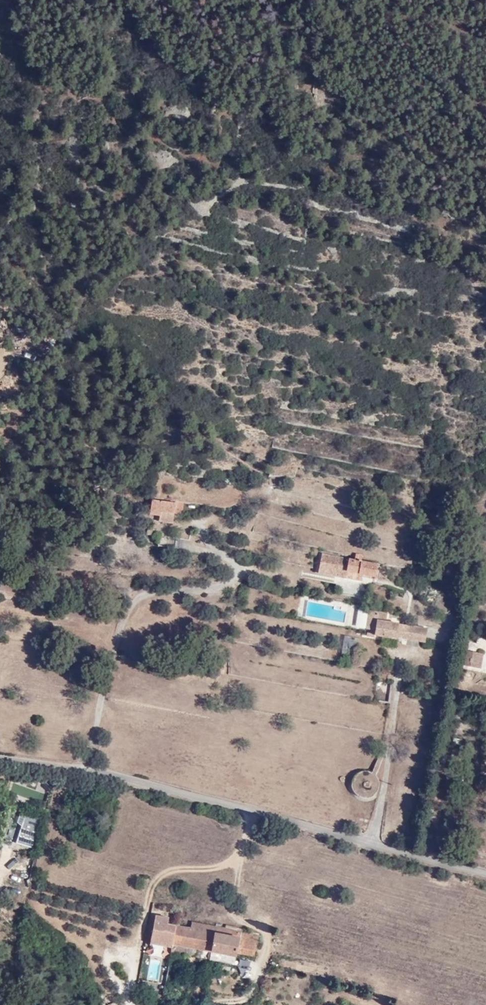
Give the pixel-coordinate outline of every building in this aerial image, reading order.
[(174,504),(151,501),(149,515),(158,516),(159,513),(172,514),(181,515),(182,502),(174,501),(174,504)] [(159,513),(158,516),(158,522),(171,524),(172,514),(159,513)] [(440,525),(428,524),(428,534),(439,536),(440,525)] [(179,537),(162,535),(161,546),(178,548),(179,537)] [(329,569),(329,575),(363,581),(364,574),(376,575),(378,563),(363,560),(364,555),(356,554),(356,559),(323,553),(320,568),(329,569)] [(367,628),(369,611),(359,609),(357,627),(367,628)] [(369,611),(367,628),(369,629),(376,629),(379,612),(369,611)] [(376,629),(375,634),(395,637),(398,622),(388,621),(389,614),(379,612),(376,629)] [(398,622),(395,637),(404,639),(406,623),(398,622)] [(406,623),(404,639),(426,642),(428,627),(406,623)] [(468,649),(464,665),(470,666),(473,650),(468,649)] [(473,650),(470,666),(481,668),(484,652),(473,650)] [(370,798),(374,795),(377,792),(379,787),(378,782),(377,778),(374,775),(369,772),(365,772),(360,772),(357,774),(354,777),(352,781),(351,785),(352,790),(354,794),(357,797),(361,799),(366,799),(370,798)] [(31,849),(41,818),(25,813),(15,844),(31,849)] [(10,841),(13,831),(6,829),(3,839),(10,841)] [(169,942),(186,945),(214,951),(216,931),(194,927),(171,922),(172,914),(158,911),(152,942),(168,945),(169,942)] [(216,929),(217,927),(219,926),(195,920),(194,927),(216,931),(216,929)] [(216,929),(216,931),(214,951),(234,955),(237,956),(238,952),(257,955),(261,936),(219,926),(217,927),(216,929)] [(169,942),(168,945),(167,952),(184,954),(186,945),(169,942)] [(186,945),(184,954),(233,963),(234,955),(214,951),(186,945)]
